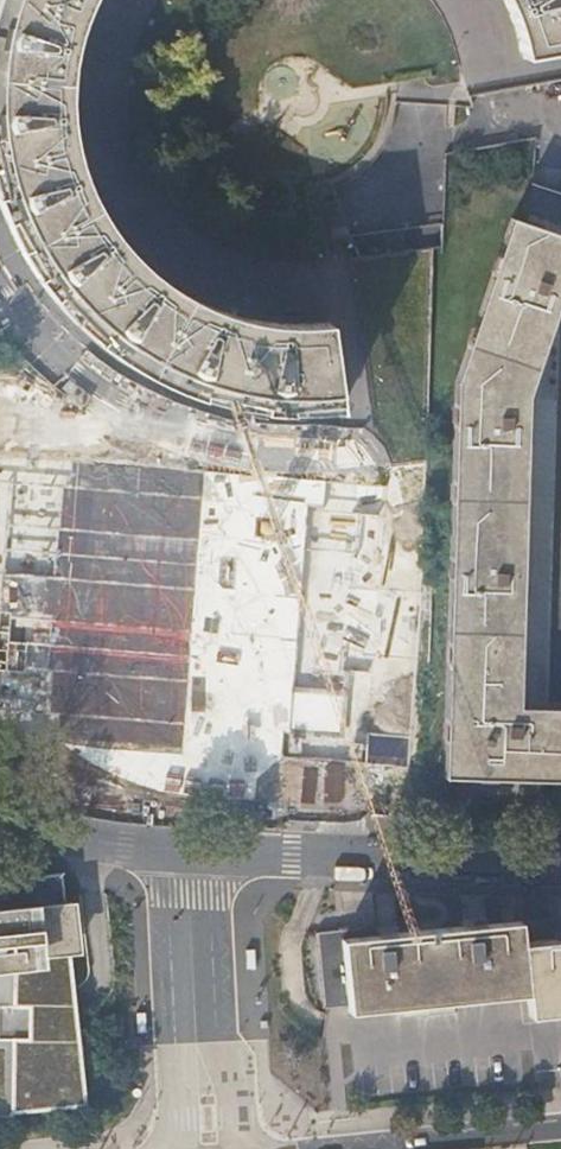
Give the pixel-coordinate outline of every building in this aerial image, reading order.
[(48,284),(55,293),(65,305),(77,317),(89,328),(101,339),(113,348),(128,358),(145,369),(164,379),(179,385),(189,389),(201,393),(214,396),(229,400),(244,404),(256,406),(266,407),(277,408),(291,408),(302,408),(314,408),(326,407),(338,406),(327,320),(312,321),(304,321),(293,321),(283,321),(273,320),(262,318),(250,316),(236,313),(224,309),(212,304),(199,299),(190,294),(179,288),(169,281),(156,271),(145,263),(134,251),(125,242),(115,228),(106,216),(100,207),(93,193),(87,179),(82,165),(77,150),(74,135),(72,123),(70,109),(70,99),(70,89),(70,78),(71,68),(72,57),(74,45),(78,33),(81,20),(88,3),(89,0),(0,0),(0,194),(8,215),(21,241),(27,252),(41,275),(48,284)] [(511,7),(516,21),(520,33),(522,44),(523,51),(560,45),(560,0),(508,0),(511,7)] [(560,774),(560,708),(514,706),(522,389),(560,277),(560,231),(516,215),(460,379),(450,770),(560,774)] [(275,751),(280,491),(1,486),(0,537),(18,538),(15,727),(107,729),(106,747),(275,751)] [(89,1106),(77,955),(88,953),(83,900),(68,901),(64,872),(13,878),(12,872),(0,872),(0,1115),(89,1106)] [(464,920),(465,927),(475,926),(487,925),(486,918),(464,920)] [(376,929),(375,927),(317,932),(325,1007),(349,1006),(349,1012),(527,993),(530,1016),(560,1013),(560,939),(557,940),(523,943),(521,921),(487,925),(475,926),(465,927),(399,933),(388,934),(376,935),(376,929)] [(398,927),(376,929),(376,935),(388,934),(399,933),(398,927)]
